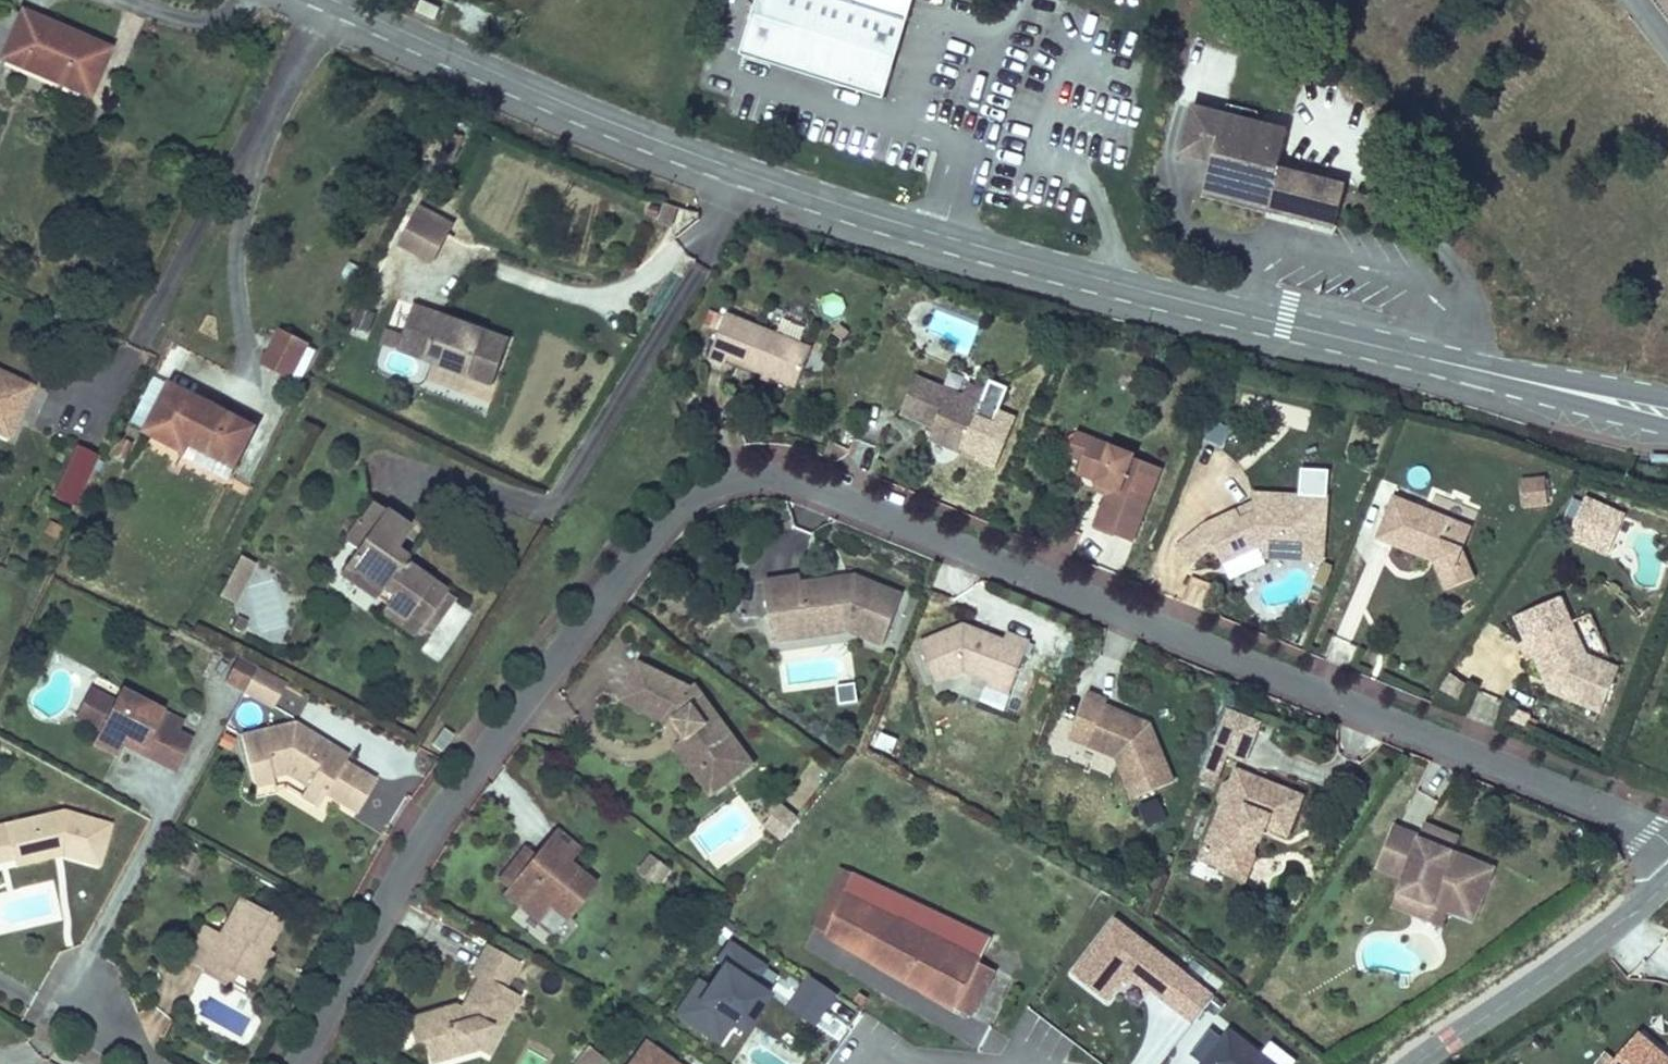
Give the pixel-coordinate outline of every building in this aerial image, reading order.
[(887,105),(920,0),(761,0),(742,60),(887,105)] [(81,72),(92,46),(18,15),(16,20),(1,15),(0,18),(0,65),(85,101),(95,77),(81,72)] [(81,72),(95,77),(105,51),(92,46),(81,72)] [(1206,202),(1336,236),(1348,190),(1282,173),(1292,137),(1193,111),(1180,161),(1214,170),(1206,202)] [(431,262),(450,225),(417,208),(398,245),(431,262)] [(508,336),(413,301),(401,334),(395,350),(491,385),(508,336)] [(367,332),(375,312),(358,306),(351,326),(367,332)] [(800,382),(815,344),(728,312),(711,356),(730,364),(734,358),(800,382)] [(378,344),(395,350),(401,334),(384,328),(378,344)] [(261,360),(289,374),(304,345),(276,331),(261,360)] [(25,386),(0,375),(0,436),(2,437),(25,386)] [(147,431),(149,429),(170,387),(152,378),(130,423),(147,431)] [(958,453),(977,406),(910,380),(896,415),(933,429),(928,443),(958,453)] [(190,439),(236,462),(253,428),(170,387),(149,429),(186,447),(190,439)] [(1063,455),(1081,462),(1091,435),(1074,429),(1063,455)] [(1131,541),(1161,469),(1132,459),(1135,453),(1091,435),(1081,462),(1076,473),(1095,481),(1111,488),(1106,499),(1095,527),(1131,541)] [(55,498),(75,507),(97,457),(77,449),(55,498)] [(1520,482),(1525,511),(1552,507),(1548,477),(1520,482)] [(1090,492),(1106,499),(1111,488),(1095,481),(1090,492)] [(1261,549),(1320,554),(1323,501),(1255,496),(1254,506),(1253,517),(1236,517),(1237,505),(1180,545),(1193,561),(1216,545),(1224,560),(1261,549)] [(1454,569),(1459,556),(1471,525),(1394,496),(1378,542),(1443,565),(1454,569)] [(1566,534),(1588,543),(1605,506),(1583,497),(1566,534)] [(409,527),(370,501),(361,515),(371,522),(354,547),(342,565),(391,597),(386,604),(419,626),(443,590),(391,555),(409,527)] [(1236,517),(1253,517),(1254,506),(1237,505),(1236,517)] [(1588,543),(1604,551),(1621,514),(1605,506),(1588,543)] [(345,540),(354,547),(371,522),(361,515),(345,540)] [(1261,558),(1320,562),(1320,554),(1261,549),(1261,558)] [(256,563),(238,553),(217,594),(235,603),(256,563)] [(1446,592),(1473,577),(1471,562),(1459,556),(1454,569),(1443,565),(1439,580),(1446,592)] [(337,572),(386,604),(391,597),(342,565),(337,572)] [(804,577),(805,584),(850,576),(848,569),(804,577)] [(845,627),(881,644),(902,594),(850,576),(805,584),(804,577),(770,581),(776,626),(809,622),(810,630),(845,627)] [(1202,610),(1210,584),(1191,579),(1183,604),(1202,610)] [(413,634),(419,626),(386,604),(380,613),(413,634)] [(1585,645),(1611,657),(1589,606),(1569,613),(1585,645)] [(1617,660),(1611,657),(1585,645),(1569,613),(1521,635),(1527,650),(1533,649),(1548,682),(1599,705),(1617,660)] [(248,621),(237,615),(231,627),(242,633),(248,621)] [(779,644),(847,635),(845,627),(810,630),(809,622),(776,626),(779,644)] [(993,679),(1016,688),(1035,639),(1013,630),(1009,638),(993,632),(990,639),(975,634),(978,626),(970,622),(926,643),(943,681),(968,669),(993,679)] [(975,634),(990,639),(993,632),(978,626),(975,634)] [(1346,668),(1357,648),(1334,637),(1324,657),(1346,668)] [(705,703),(698,706),(687,688),(634,666),(618,705),(670,725),(682,742),(674,749),(688,770),(696,765),(706,780),(734,759),(723,744),(730,739),(705,703)] [(252,681),(255,676),(235,667),(232,672),(252,681)] [(223,692),(242,700),(252,681),(232,672),(223,692)] [(242,700),(274,715),(285,690),(255,676),(252,681),(242,700)] [(1012,697),(1016,688),(993,679),(988,688),(1012,697)] [(698,706),(705,703),(693,684),(687,688),(698,706)] [(1170,787),(1159,723),(1115,707),(1119,699),(1094,690),(1082,722),(1103,730),(1098,741),(1126,752),(1133,793),(1170,787)] [(72,728),(96,739),(111,713),(87,700),(72,728)] [(173,778),(189,747),(156,730),(160,721),(118,700),(111,713),(96,739),(88,754),(113,767),(121,752),(128,741),(146,749),(140,760),(173,778)] [(1098,741),(1103,730),(1082,722),(1077,733),(1098,741)] [(365,814),(381,783),(347,765),(319,751),(324,743),(296,727),(247,741),(260,792),(281,787),(283,782),(311,797),(318,786),(335,795),(333,799),(365,814)] [(426,750),(435,758),(448,741),(439,735),(426,750)] [(876,750),(894,756),(898,741),(880,735),(876,750)] [(709,800),(753,769),(730,739),(723,744),(734,759),(706,780),(696,765),(688,770),(699,785),(709,800)] [(140,760),(146,749),(128,741),(121,752),(140,760)] [(347,765),(352,758),(324,743),(319,751),(347,765)] [(1276,825),(1291,830),(1306,790),(1247,767),(1240,782),(1237,781),(1230,797),(1235,800),(1212,853),(1239,863),(1243,853),(1259,848),(1270,822),(1276,825)] [(307,806),(325,816),(333,799),(335,795),(318,786),(311,797),(307,806)] [(1149,829),(1167,821),(1158,801),(1139,809),(1149,829)] [(783,843),(801,821),(783,807),(765,829),(783,843)] [(97,867),(109,825),(61,811),(3,824),(11,860),(59,849),(61,856),(97,867)] [(1457,848),(1463,833),(1428,818),(1421,834),(1457,848)] [(1236,870),(1254,876),(1276,825),(1270,822),(1259,848),(1243,853),(1239,863),(1236,870)] [(1475,918),(1496,865),(1457,848),(1421,834),(1397,823),(1380,859),(1408,872),(1402,887),(1457,911),(1475,918)] [(3,824),(0,825),(0,867),(11,860),(3,824)] [(561,866),(571,853),(549,836),(539,849),(561,866)] [(13,868),(61,856),(59,849),(11,860),(13,868)] [(561,921),(588,887),(561,866),(539,849),(529,861),(514,879),(506,873),(495,885),(504,893),(500,898),(532,923),(545,908),(561,921)] [(506,873),(514,879),(529,861),(521,854),(506,873)] [(652,886),(662,872),(645,859),(634,873),(652,886)] [(980,962),(991,941),(844,875),(813,932),(955,1008),(980,962)] [(1452,923),(1457,911),(1402,887),(1398,898),(1452,923)] [(257,950),(263,953),(279,923),(234,900),(216,935),(198,926),(180,960),(203,972),(208,963),(231,975),(241,980),(257,950)] [(1214,993),(1114,915),(1070,971),(1110,1003),(1129,977),(1189,1024),(1214,993)] [(671,1018),(721,1051),(731,1035),(742,1042),(783,979),(731,944),(705,983),(697,979),(671,1018)] [(499,1023),(510,1000),(494,993),(510,964),(476,948),(465,970),(472,973),(456,999),(399,1022),(410,1047),(418,1044),(425,1057),(445,1048),(450,1059),(473,1049),(487,1018),(499,1023)] [(241,980),(251,986),(267,955),(263,953),(257,950),(241,980)] [(970,1015),(993,969),(980,962),(955,1008),(970,1015)] [(224,990),(231,975),(208,963),(203,972),(200,978),(224,990)] [(808,976),(787,1010),(819,1030),(840,995),(808,976)] [(473,1049),(483,1053),(499,1023),(487,1018),(473,1049)] [(1227,1024),(1219,1035),(1209,1027),(1189,1052),(1199,1060),(1198,1061),(1200,1063),(1199,1063),(1278,1063),(1227,1024)] [(1638,1034),(1612,1063),(1667,1063),(1667,1060),(1638,1034)] [(643,1037),(624,1063),(681,1063),(643,1037)] [(586,1047),(572,1063),(602,1063),(604,1062),(586,1047)] [(450,1059),(445,1048),(425,1057),(428,1063),(437,1063),(450,1059)]
